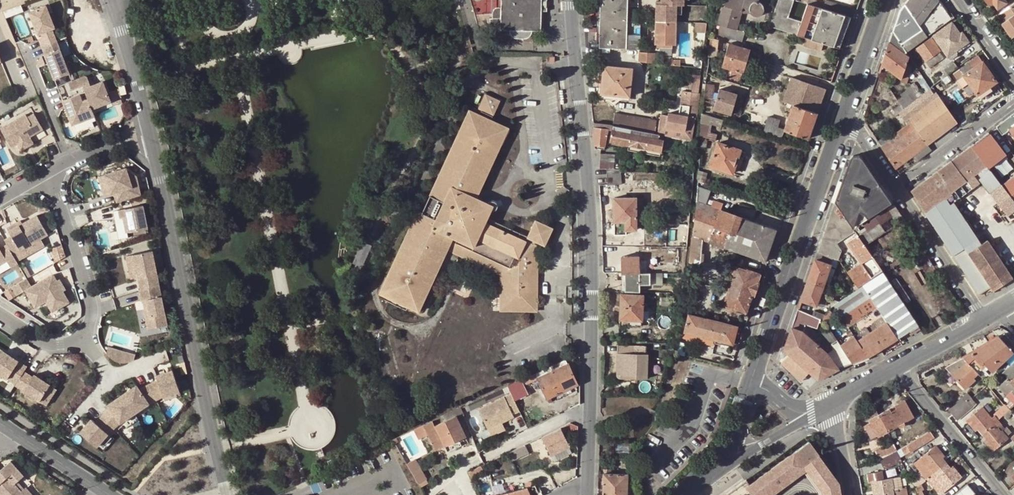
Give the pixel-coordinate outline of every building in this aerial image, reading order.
[(503,7),(498,7),(497,7),(496,8),(495,9),(493,11),(493,13),(493,15),(493,17),(502,17),(502,34),(513,34),(516,36),(517,37),(519,38),(522,39),(524,39),(527,39),(529,38),(531,38),(532,37),(533,36),(533,35),(534,34),(535,32),(535,31),(535,29),(542,29),(543,9),(549,9),(549,0),(503,0),(503,7)] [(599,20),(626,20),(627,0),(600,0),(599,20)] [(654,21),(675,22),(675,5),(683,5),(683,0),(660,0),(660,1),(660,4),(655,4),(654,21)] [(717,35),(743,42),(746,32),(737,29),(742,11),(750,11),(751,12),(751,14),(752,15),(753,15),(754,16),(755,16),(757,16),(758,16),(760,16),(761,16),(762,15),(763,14),(764,12),(765,11),(765,9),(764,8),(764,7),(764,6),(763,5),(762,4),(761,3),(760,3),(759,2),(757,2),(758,0),(726,0),(724,9),(723,9),(720,17),(715,15),(713,24),(720,26),(726,28),(725,31),(719,30),(717,35)] [(771,25),(798,34),(804,20),(792,16),(797,0),(779,0),(771,25)] [(824,7),(848,14),(850,7),(826,0),(824,7)] [(905,4),(906,5),(914,17),(928,0),(908,0),(905,4)] [(927,36),(928,36),(952,18),(949,14),(940,0),(928,0),(914,17),(915,18),(927,36)] [(988,5),(992,2),(997,9),(1006,2),(1005,0),(985,0),(988,5)] [(848,27),(852,15),(848,14),(824,7),(821,6),(811,4),(810,3),(804,20),(798,34),(806,37),(820,42),(825,43),(837,47),(844,26),(848,27)] [(1000,13),(1004,20),(1001,23),(1010,37),(1013,35),(1013,3),(1000,13)] [(901,9),(899,11),(895,24),(893,30),(898,38),(907,51),(927,36),(915,18),(914,17),(906,5),(905,4),(901,9)] [(42,46),(57,41),(52,28),(55,27),(46,5),(29,12),(38,34),(42,33),(45,31),(47,35),(44,37),(39,38),(42,46)] [(626,20),(599,20),(598,47),(638,49),(639,21),(626,20)] [(675,22),(654,21),(654,43),(670,43),(671,31),(675,31),(675,22)] [(699,31),(699,22),(694,22),(687,22),(687,30),(699,31)] [(933,35),(931,36),(937,45),(939,44),(946,55),(950,56),(954,52),(955,49),(967,40),(961,32),(959,33),(951,22),(933,35)] [(837,47),(840,48),(848,27),(844,26),(837,47)] [(898,38),(893,30),(889,40),(889,42),(908,56),(909,55),(907,51),(898,38)] [(670,43),(654,43),(653,48),(674,48),(675,31),(671,31),(670,43)] [(931,36),(916,47),(925,61),(940,50),(937,45),(931,36)] [(820,42),(806,37),(804,45),(818,49),(820,42)] [(955,49),(957,52),(969,43),(967,40),(955,49)] [(42,46),(55,78),(70,73),(57,41),(42,46)] [(908,56),(889,42),(883,60),(881,64),(891,71),(901,78),(908,56)] [(733,70),(743,73),(749,49),(729,43),(722,66),(732,70),(733,70)] [(925,61),(916,47),(909,52),(919,65),(925,61)] [(637,52),(636,61),(653,62),(654,53),(637,52)] [(973,68),(982,61),(977,55),(967,62),(970,67),(972,66),(973,68)] [(948,73),(956,67),(952,61),(942,68),(946,74),(948,73)] [(993,83),(996,81),(982,61),(973,68),(963,75),(969,83),(977,94),(986,88),(993,83)] [(962,88),(969,83),(963,75),(973,68),(972,66),(970,67),(967,62),(952,74),(962,88)] [(631,68),(602,66),(600,94),(610,94),(609,99),(612,101),(615,99),(615,94),(629,95),(631,68)] [(740,81),(743,73),(733,70),(730,78),(740,81)] [(84,85),(90,82),(88,76),(85,75),(66,83),(69,91),(84,85)] [(826,89),(792,77),(783,101),(794,104),(817,113),(826,89)] [(89,98),(93,108),(112,101),(104,81),(92,86),(85,88),(89,98)] [(710,96),(712,83),(704,81),(702,95),(710,96)] [(1001,90),(996,81),(993,83),(994,86),(999,92),(1001,90)] [(994,86),(993,83),(986,88),(977,94),(980,98),(992,90),(991,88),(994,86)] [(913,102),(921,95),(915,84),(906,91),(907,93),(898,100),(900,104),(901,105),(903,109),(905,108),(913,102)] [(485,87),(478,103),(495,110),(502,94),(485,87)] [(711,107),(729,113),(734,97),(726,94),(727,90),(717,88),(711,107)] [(926,143),(956,121),(949,111),(943,102),(935,91),(933,93),(930,88),(921,95),(913,102),(905,108),(910,117),(911,120),(913,124),(916,127),(921,136),(926,143)] [(83,101),(80,93),(64,100),(73,124),(96,115),(89,98),(83,101)] [(476,107),(493,114),(495,110),(478,103),(476,107)] [(440,242),(445,244),(457,250),(463,237),(471,240),(467,249),(483,257),(482,261),(498,267),(498,294),(530,293),(529,272),(534,272),(534,252),(542,251),(541,247),(547,247),(560,246),(559,228),(541,228),(541,236),(533,236),(534,234),(487,212),(491,202),(493,202),(495,201),(496,201),(497,199),(498,197),(497,194),(497,193),(496,192),(493,192),(491,192),(490,192),(488,193),(488,194),(476,189),(460,182),(464,173),(479,180),(507,121),(493,114),(476,107),(471,104),(456,137),(462,140),(451,163),(445,161),(422,209),(418,208),(384,283),(419,299),(428,280),(423,278),(418,276),(419,271),(425,274),(440,242)] [(794,104),(793,106),(785,129),(785,130),(808,139),(817,113),(794,104)] [(898,112),(903,109),(901,105),(900,104),(890,111),(893,116),(898,112)] [(690,109),(687,125),(695,127),(696,127),(698,112),(690,109)] [(909,116),(903,109),(898,112),(907,124),(911,120),(910,117),(909,116)] [(608,111),(605,124),(608,124),(614,125),(648,132),(660,134),(669,136),(684,139),(687,125),(608,111)] [(25,113),(0,128),(11,146),(16,143),(27,137),(42,128),(34,113),(27,117),(25,113)] [(711,115),(701,113),(701,119),(700,135),(700,145),(706,146),(709,124),(711,115)] [(996,126),(1002,135),(1010,130),(1013,127),(1013,113),(1006,118),(996,126)] [(720,127),(722,119),(711,115),(709,124),(720,127)] [(763,130),(783,137),(785,130),(785,129),(778,126),(779,120),(768,116),(763,130)] [(913,124),(911,120),(907,124),(897,131),(899,134),(901,138),(916,127),(913,124)] [(605,124),(594,122),(595,147),(604,149),(608,128),(608,124),(605,124)] [(614,125),(612,129),(647,136),(648,132),(614,125)] [(695,127),(687,125),(684,139),(692,140),(695,127)] [(918,150),(926,143),(921,136),(916,127),(901,138),(899,134),(895,136),(893,138),(895,142),(899,140),(911,155),(918,150)] [(647,136),(612,129),(610,140),(628,144),(646,147),(661,149),(661,148),(662,138),(660,138),(647,136)] [(971,145),(989,169),(1002,184),(1006,180),(1013,174),(1013,155),(1011,151),(1005,156),(987,133),(971,145)] [(667,150),(669,136),(660,134),(660,138),(662,138),(661,148),(667,150)] [(27,137),(16,143),(19,149),(30,142),(27,137)] [(456,137),(445,161),(451,163),(462,140),(456,137)] [(893,138),(882,146),(895,167),(911,155),(899,140),(895,142),(893,138)] [(733,173),(740,149),(718,142),(710,165),(733,173)] [(915,161),(931,150),(927,145),(926,143),(918,150),(911,155),(915,161)] [(646,147),(628,144),(627,149),(645,152),(646,147)] [(924,180),(936,192),(940,189),(947,198),(951,202),(954,205),(963,198),(959,193),(962,191),(983,218),(996,208),(1001,205),(1004,210),(1007,214),(1008,213),(1013,208),(1013,174),(1006,180),(1002,184),(989,169),(971,145),(924,180)] [(746,151),(740,149),(733,173),(741,176),(743,170),(738,168),(738,167),(740,168),(746,151)] [(599,161),(613,162),(613,153),(599,153),(599,161)] [(854,225),(892,200),(876,176),(863,155),(860,154),(857,153),(854,153),(852,154),(850,158),(835,199),(843,212),(845,212),(854,225)] [(900,173),(915,161),(911,155),(895,167),(900,173)] [(606,169),(607,183),(621,184),(621,172),(620,167),(613,165),(613,162),(599,161),(599,168),(606,169)] [(121,202),(142,195),(138,176),(127,167),(106,174),(112,193),(115,192),(117,192),(121,202)] [(476,189),(479,180),(464,173),(460,182),(476,189)] [(112,193),(106,174),(99,176),(105,196),(112,193)] [(936,192),(924,180),(911,190),(980,294),(991,285),(994,289),(1013,276),(988,238),(979,244),(963,221),(968,217),(963,210),(959,213),(958,212),(954,205),(951,202),(947,198),(940,189),(936,192)] [(636,221),(636,198),(614,198),(614,234),(626,234),(626,229),(636,229),(636,221)] [(866,243),(904,218),(892,200),(854,225),(866,243)] [(714,228),(721,210),(697,202),(692,236),(702,239),(710,241),(714,228)] [(132,232),(149,229),(145,205),(120,211),(122,219),(125,218),(128,217),(132,232)] [(729,232),(724,246),(765,261),(776,229),(735,215),(721,210),(714,228),(729,232)] [(8,246),(14,256),(49,235),(37,216),(24,224),(9,232),(12,237),(5,241),(8,246)] [(8,229),(9,232),(24,224),(22,221),(8,229)] [(710,241),(724,246),(729,232),(714,228),(710,241)] [(868,248),(859,235),(846,243),(859,263),(872,255),(868,248)] [(702,239),(692,236),(689,264),(699,264),(703,262),(703,253),(701,252),(702,239)] [(463,237),(457,250),(482,261),(483,257),(467,249),(471,240),(463,237)] [(428,280),(445,244),(440,242),(425,274),(423,278),(428,280)] [(18,264),(14,256),(8,246),(1,250),(0,248),(0,265),(7,261),(11,268),(18,264)] [(140,277),(143,291),(160,285),(154,252),(136,256),(140,277)] [(832,257),(817,252),(814,259),(829,265),(832,257)] [(880,266),(872,255),(859,263),(851,269),(847,272),(857,287),(882,269),(880,266)] [(133,278),(140,277),(136,256),(129,258),(133,278)] [(623,273),(639,273),(638,256),(621,256),(621,271),(622,273),(623,273)] [(836,267),(839,260),(832,257),(829,265),(836,267)] [(842,257),(839,260),(847,272),(851,269),(842,257)] [(827,273),(829,265),(814,259),(807,279),(815,282),(823,285),(823,283),(825,277),(827,273)] [(751,294),(753,295),(757,283),(756,282),(759,274),(746,269),(746,270),(733,266),(730,276),(733,277),(723,305),(734,309),(735,307),(745,310),(751,294)] [(904,334),(919,324),(912,314),(895,288),(883,271),(862,284),(877,306),(885,317),(886,320),(897,335),(898,337),(904,334)] [(623,291),(640,292),(640,285),(640,273),(639,273),(623,273),(623,279),(623,291)] [(640,273),(640,285),(650,285),(651,273),(640,273)] [(27,280),(12,288),(17,296),(26,291),(36,308),(47,302),(53,313),(69,303),(62,291),(60,292),(58,289),(61,288),(54,276),(31,289),(27,280)] [(820,292),(823,285),(815,282),(807,279),(806,283),(804,289),(818,294),(819,295),(820,292)] [(862,286),(858,288),(848,295),(844,298),(840,300),(838,302),(834,305),(847,326),(869,311),(877,306),(862,284),(862,286)] [(169,326),(160,285),(143,291),(141,291),(143,301),(145,301),(150,300),(151,309),(147,309),(146,310),(150,329),(169,326)] [(818,297),(819,295),(818,294),(804,289),(800,300),(816,305),(818,297)] [(837,290),(832,299),(838,302),(840,300),(844,293),(837,290)] [(530,293),(498,294),(497,302),(534,301),(534,293),(530,293)] [(620,319),(629,320),(642,320),(643,295),(621,294),(620,319)] [(117,307),(132,302),(130,297),(124,299),(123,296),(115,298),(117,307)] [(677,298),(663,298),(662,307),(677,307),(677,298)] [(885,317),(877,306),(869,311),(879,325),(886,320),(885,317)] [(830,308),(825,313),(822,317),(825,322),(834,313),(830,308)] [(801,311),(797,309),(794,320),(805,324),(817,328),(820,318),(812,315),(801,311)] [(815,309),(812,315),(820,318),(822,317),(825,313),(815,309)] [(847,326),(853,335),(857,339),(879,325),(869,311),(847,326)] [(689,315),(685,330),(715,339),(730,343),(735,327),(689,315)] [(805,324),(794,320),(793,323),(784,349),(790,355),(800,363),(809,371),(818,379),(837,367),(827,353),(820,347),(807,335),(802,331),(805,324)] [(857,339),(868,356),(898,337),(897,335),(886,320),(879,325),(857,339)] [(736,328),(735,327),(730,343),(731,343),(732,343),(733,343),(734,343),(735,343),(737,343),(738,342),(739,339),(740,338),(741,335),(741,334),(741,332),(739,330),(739,329),(737,328),(736,328)] [(830,344),(837,340),(832,333),(828,327),(821,331),(830,344)] [(812,329),(807,335),(820,347),(822,345),(816,339),(820,336),(812,329)] [(715,339),(685,330),(684,335),(714,343),(715,339)] [(978,373),(983,369),(987,365),(989,367),(996,361),(1001,366),(1013,356),(1013,342),(1008,334),(1004,338),(1002,336),(979,347),(979,349),(976,350),(975,349),(963,356),(978,373)] [(842,348),(852,362),(868,356),(857,339),(853,335),(840,344),(842,348)] [(840,366),(852,362),(842,348),(840,344),(837,340),(830,344),(834,349),(827,353),(837,367),(840,366)] [(618,345),(617,373),(637,374),(636,378),(647,378),(648,354),(645,353),(645,345),(618,345)] [(28,368),(0,350),(0,369),(11,375),(8,380),(17,386),(25,373),(28,368)] [(800,381),(809,371),(800,363),(790,355),(782,364),(800,381)] [(973,377),(978,373),(963,356),(962,357),(945,366),(966,389),(972,383),(970,380),(973,377)] [(567,363),(565,359),(554,364),(557,368),(567,363)] [(498,390),(464,406),(467,412),(515,389),(523,386),(538,379),(547,398),(577,383),(567,363),(557,368),(551,371),(537,377),(535,372),(498,390)] [(1002,374),(1009,382),(1010,381),(1013,385),(1013,364),(1002,374)] [(540,370),(535,372),(537,377),(551,371),(549,366),(540,370)] [(0,369),(0,375),(8,380),(11,375),(0,369)] [(33,378),(25,373),(17,386),(16,386),(41,403),(51,386),(43,381),(37,377),(35,376),(33,378)] [(160,382),(151,387),(159,402),(166,399),(182,394),(176,375),(169,377),(168,375),(159,378),(160,382)] [(580,390),(577,383),(547,398),(549,402),(571,392),(570,390),(575,388),(576,392),(580,390)] [(51,386),(41,403),(47,407),(57,391),(51,386)] [(523,386),(515,389),(518,396),(526,393),(523,386)] [(132,395),(126,399),(137,416),(151,406),(159,402),(151,387),(142,391),(139,387),(131,393),(132,395)] [(519,407),(511,392),(479,408),(488,428),(514,416),(512,411),(519,407)] [(949,406),(954,413),(972,398),(967,392),(949,406)] [(972,398),(954,413),(958,418),(976,403),(972,398)] [(113,410),(105,417),(117,430),(123,425),(137,416),(126,399),(120,403),(118,401),(110,406),(113,410)] [(904,400),(879,414),(888,430),(898,425),(898,423),(903,420),(904,421),(913,416),(904,400)] [(1009,408),(1007,405),(1006,406),(1005,405),(995,413),(999,417),(1009,408)] [(978,428),(981,432),(993,421),(991,418),(987,414),(988,413),(983,406),(967,419),(973,426),(975,424),(978,428)] [(1012,411),(1009,408),(999,417),(1000,418),(1003,415),(1006,417),(1012,411)] [(888,430),(879,414),(869,419),(871,422),(860,428),(860,436),(863,442),(877,434),(878,436),(888,430)] [(455,415),(434,425),(444,445),(447,451),(461,445),(459,441),(458,438),(465,436),(455,415)] [(117,430),(105,417),(98,424),(94,421),(88,428),(90,430),(85,435),(99,448),(111,435),(117,430)] [(997,418),(993,421),(998,427),(1002,424),(997,418)] [(898,423),(898,425),(899,427),(900,428),(902,428),(904,428),(905,427),(905,426),(906,425),(905,423),(904,421),(903,420),(898,423)] [(577,431),(579,425),(570,421),(567,427),(577,431)] [(993,421),(981,432),(986,438),(989,441),(987,443),(993,450),(1008,437),(1002,430),(1001,431),(998,427),(993,421)] [(430,427),(428,422),(420,425),(422,429),(422,431),(425,430),(435,449),(444,445),(434,425),(430,427)] [(560,427),(541,437),(550,457),(555,455),(566,450),(570,448),(561,427),(560,427)] [(931,428),(900,449),(906,456),(937,436),(931,428)] [(804,466),(821,490),(822,494),(840,494),(838,482),(809,442),(792,454),(749,485),(735,494),(764,494),(804,466)] [(875,452),(878,458),(897,450),(893,442),(875,452)] [(924,473),(928,478),(946,463),(942,457),(939,454),(941,452),(935,445),(908,467),(914,474),(917,472),(924,473)] [(566,450),(555,455),(558,461),(569,455),(566,450)] [(897,450),(878,458),(885,470),(901,460),(897,450)] [(328,461),(331,467),(343,462),(339,455),(337,456),(328,461)] [(412,457),(406,461),(417,480),(423,476),(412,457)] [(946,463),(928,478),(941,493),(962,476),(956,469),(953,471),(950,467),(946,463)] [(481,471),(479,466),(469,471),(471,476),(481,471)] [(0,470),(0,494),(26,494),(24,493),(22,494),(12,484),(19,477),(10,467),(3,474),(0,470)] [(869,483),(872,483),(872,481),(883,479),(882,471),(867,473),(869,483)] [(603,473),(602,494),(626,494),(626,473),(624,473),(621,473),(610,473),(603,473)] [(903,486),(901,476),(883,479),(872,481),(872,483),(873,491),(877,490),(877,494),(899,494),(898,487),(903,486)] [(19,477),(12,484),(22,494),(24,493),(26,494),(33,494),(28,489),(25,491),(20,486),(24,482),(19,477)] [(916,488),(921,483),(919,478),(912,481),(916,488)] [(749,485),(745,479),(724,494),(735,494),(749,485)] [(916,488),(918,494),(925,494),(923,490),(924,489),(921,483),(916,488)] [(543,494),(538,484),(526,486),(488,494),(543,494)]
